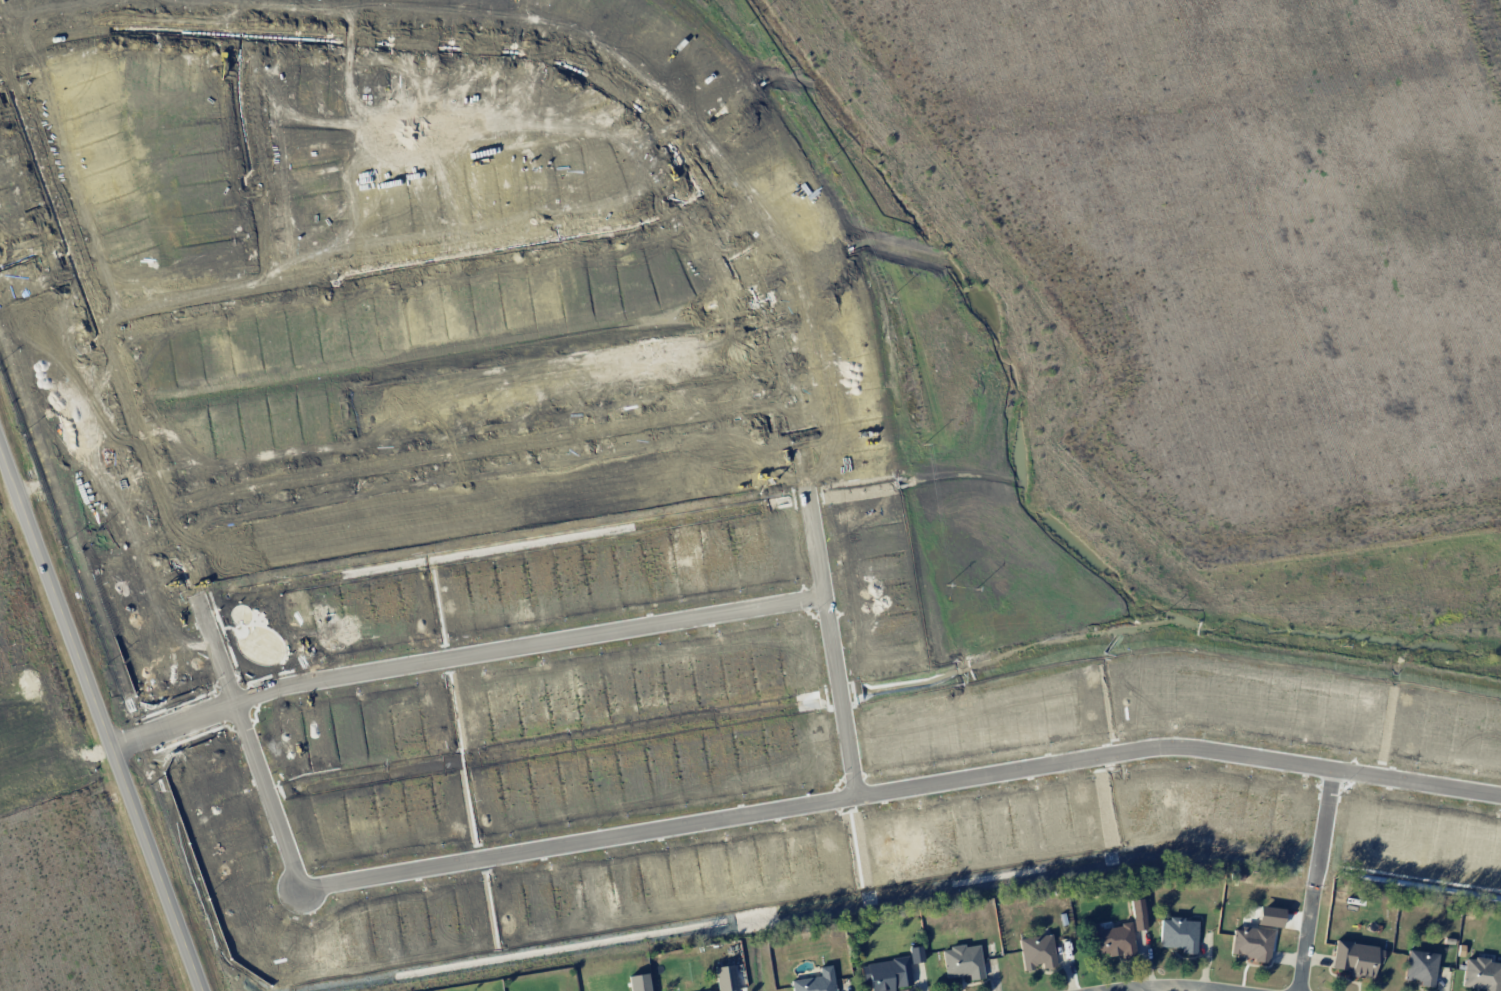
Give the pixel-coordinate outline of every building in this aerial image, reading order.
[(88,235),(151,217),(158,247),(97,267),(88,235)] [(1132,929),(1145,929),(1144,899),(1131,900),(1132,929)] [(1160,918),(1160,946),(1182,947),(1182,953),(1196,953),(1197,919),(1160,918)] [(1092,950),(1100,949),(1100,957),(1135,954),(1132,924),(1090,927),(1092,950)] [(1272,930),(1233,927),(1231,956),(1269,960),(1272,930)] [(1019,938),(1023,969),(1042,966),(1042,968),(1056,966),(1051,934),(1019,938)] [(1331,968),(1349,971),(1349,976),(1372,979),(1375,963),(1380,963),(1382,947),(1335,941),(1331,968)] [(945,978),(969,975),(969,980),(983,978),(979,944),(941,949),(945,978)] [(910,961),(922,961),(922,947),(910,947),(910,961)] [(1404,981),(1434,985),(1438,953),(1408,949),(1404,981)] [(908,958),(860,963),(862,981),(869,980),(870,990),(893,990),(893,987),(911,985),(908,958)] [(1465,960),(1463,987),(1484,988),(1484,990),(1499,990),(1500,964),(1500,963),(1465,960)] [(737,990),(734,965),(715,967),(717,990),(730,990),(737,990)] [(832,965),(819,967),(820,976),(791,979),(792,990),(835,990),(832,965)]
